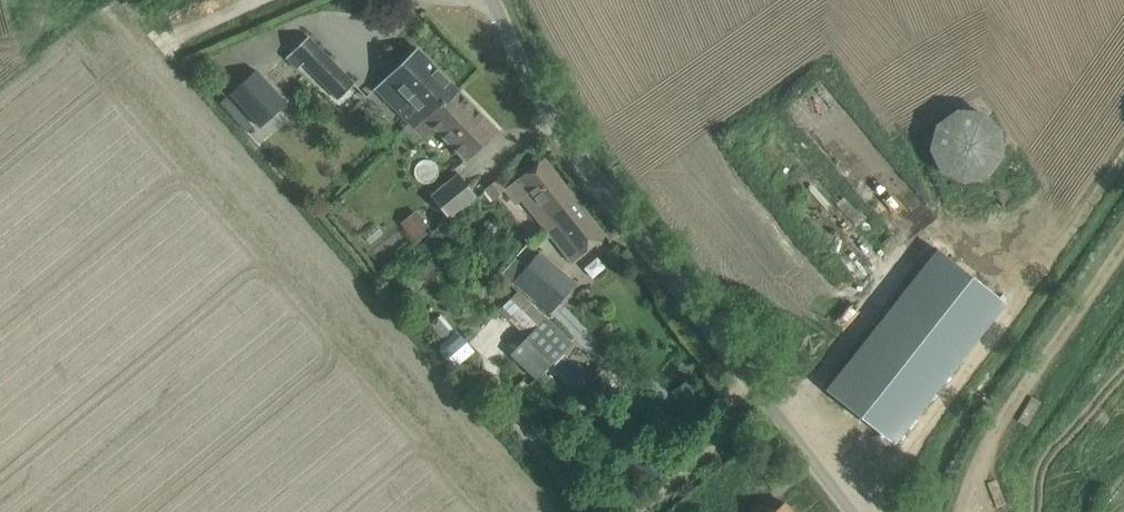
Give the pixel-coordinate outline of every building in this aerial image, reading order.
[(339,99),(355,83),(308,36),(286,57),(297,69),(304,63),(339,99)] [(401,129),(402,130),(409,123),(425,107),(430,111),(440,101),(443,104),(458,90),(416,47),(375,88),(408,123),(401,129)] [(256,69),(229,93),(259,127),(287,102),(256,69)] [(434,127),(467,160),(498,130),(458,90),(443,104),(440,101),(430,111),(425,107),(409,123),(423,138),(434,127)] [(935,124),(929,148),(940,172),(964,183),(988,176),(1003,155),(1001,128),(982,111),(956,108),(935,124)] [(505,189),(516,203),(521,199),(544,228),(554,220),(549,213),(572,194),(543,159),(505,189)] [(458,174),(432,195),(449,217),(476,196),(458,174)] [(505,189),(497,178),(485,188),(494,199),(505,189)] [(604,235),(572,194),(549,213),(554,220),(544,228),(571,261),(604,235)] [(417,208),(400,220),(415,242),(432,230),(417,208)] [(937,249),(840,371),(827,389),(895,443),(1005,302),(937,249)] [(551,314),(576,283),(538,251),(513,282),(551,314)] [(572,341),(518,290),(503,306),(513,315),(509,319),(527,336),(510,354),(536,379),(572,341)] [(785,503),(773,511),(792,511),(785,503)]
